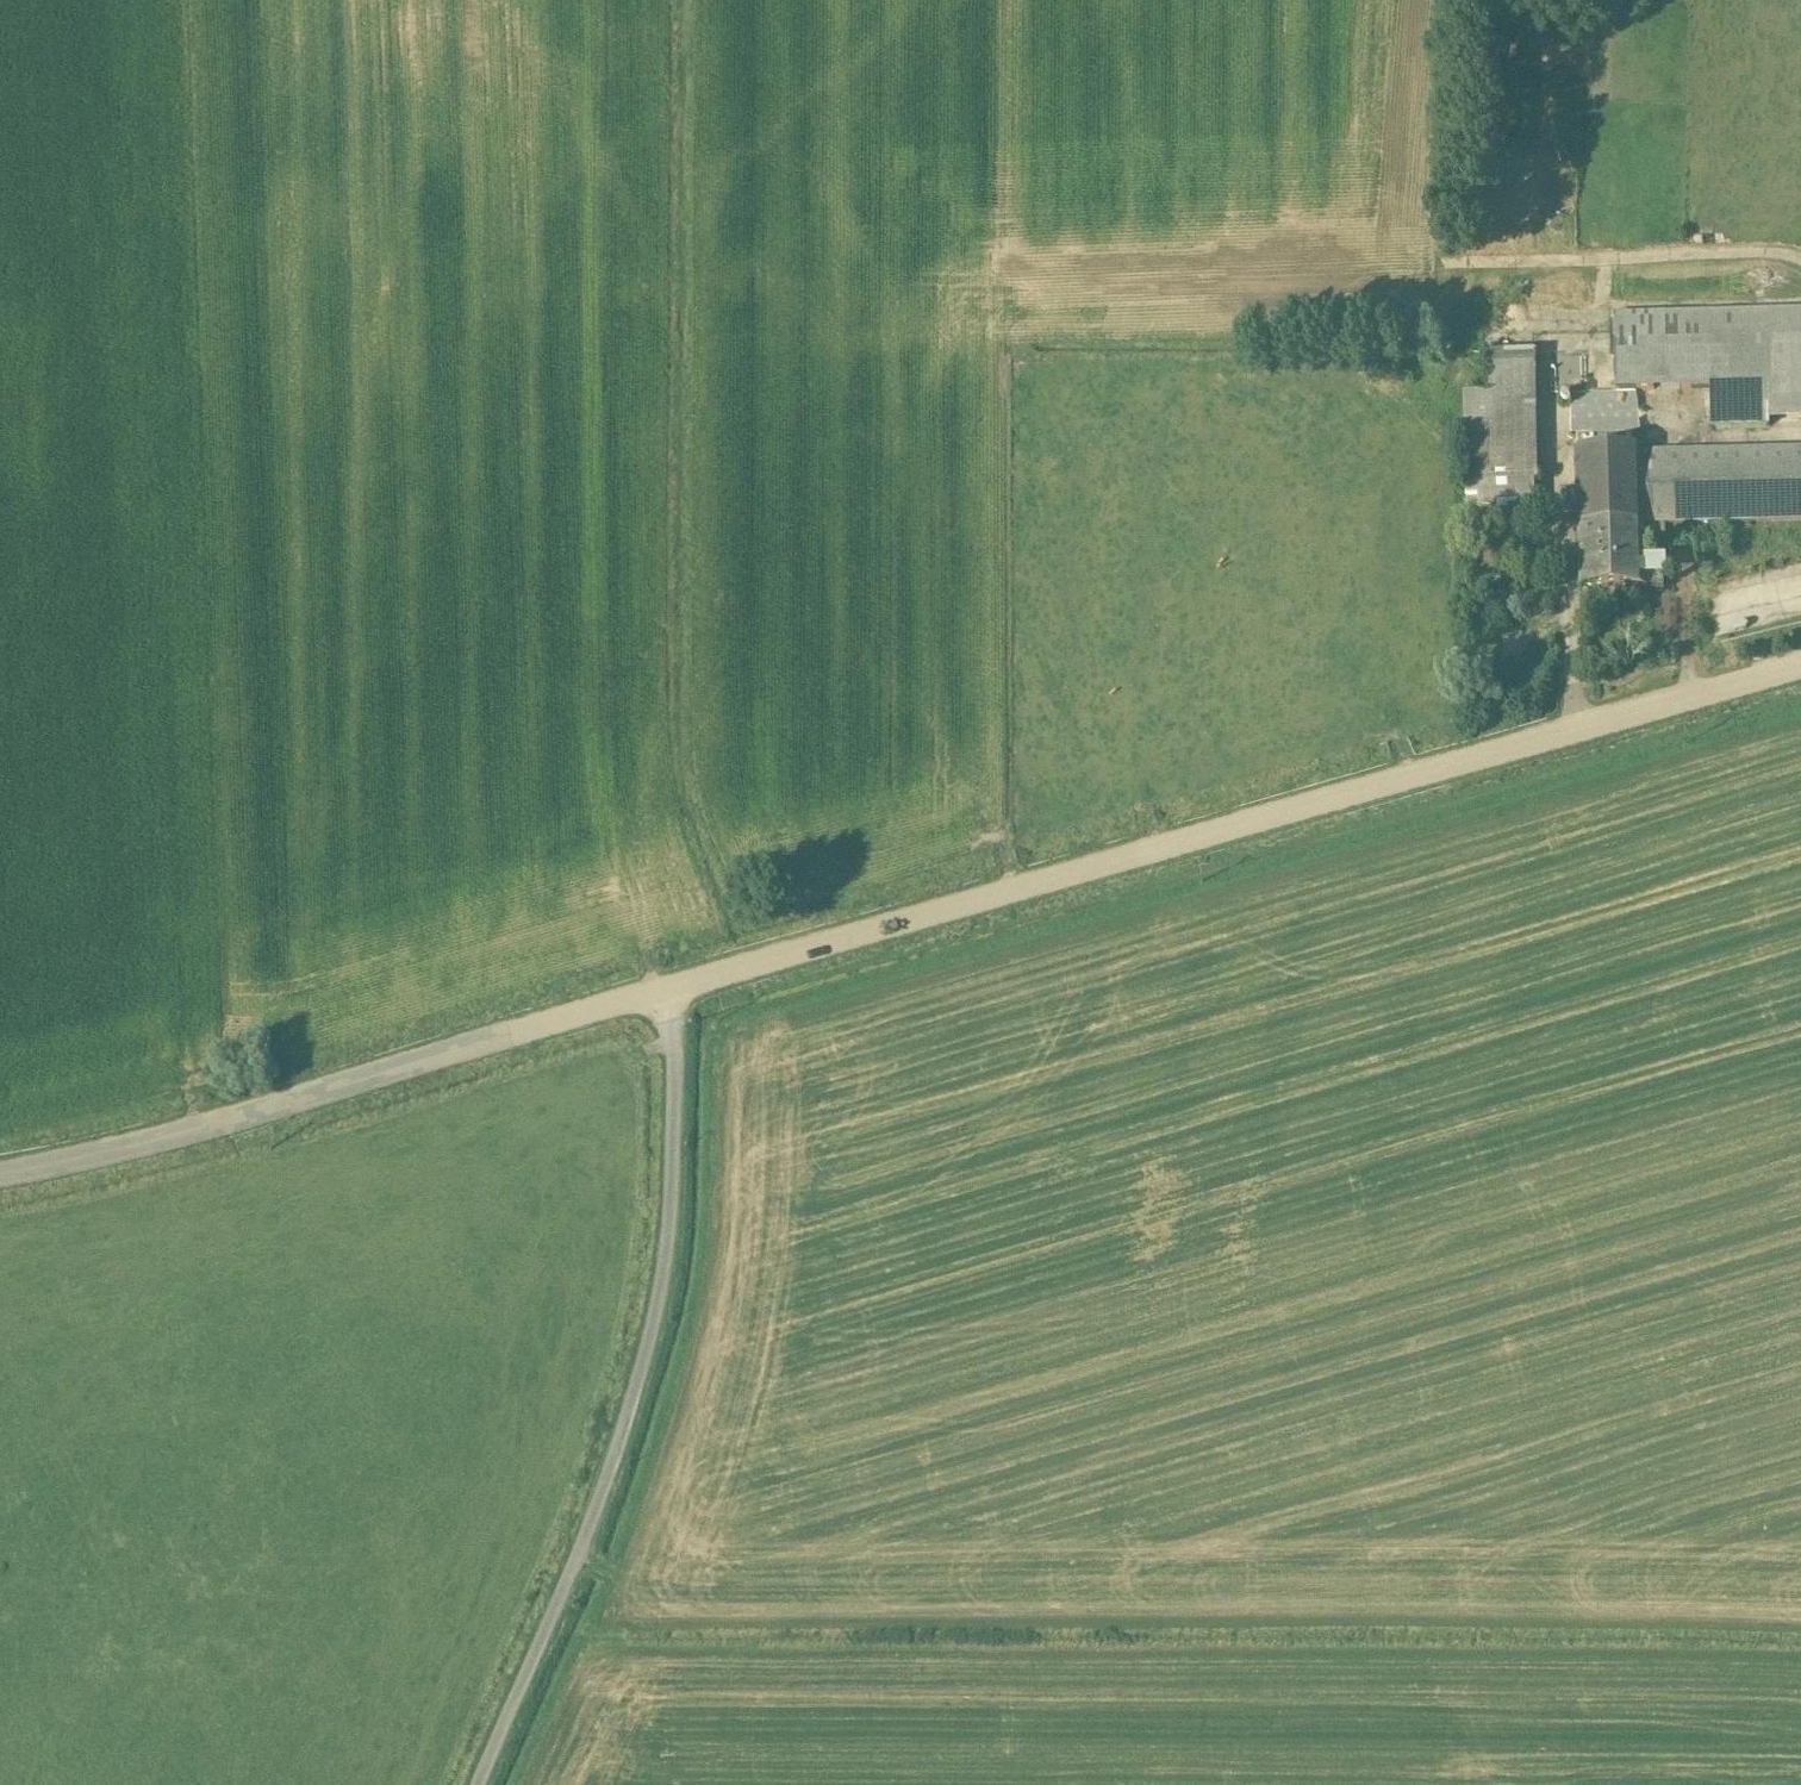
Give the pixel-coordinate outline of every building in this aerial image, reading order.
[(1617,315),(1618,393),(1712,392),(1712,428),(1800,426),(1800,312),(1617,315)] [(1591,354),(1493,353),(1492,393),(1466,393),(1465,528),(1538,529),(1540,395),(1590,395),(1591,354)] [(1642,453),(1644,527),(1645,537),(1665,537),(1665,524),(1800,520),(1800,449),(1642,453)] [(1642,450),(1577,452),(1578,490),(1565,490),(1565,510),(1578,509),(1578,529),(1644,527),(1642,453),(1642,450)] [(1644,527),(1578,529),(1580,588),(1646,586),(1645,537),(1644,527)]
